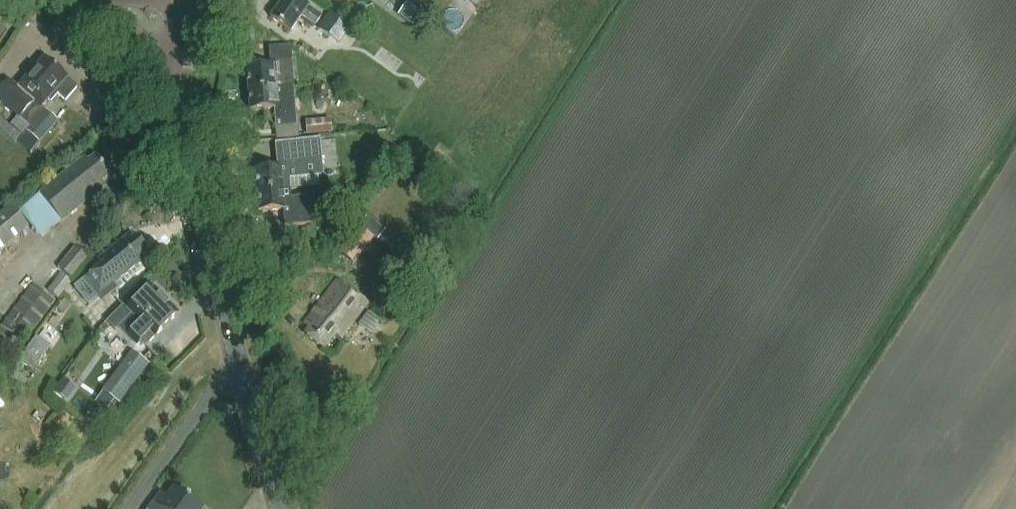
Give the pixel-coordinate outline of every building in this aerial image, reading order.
[(291,34),(302,18),(315,27),(322,16),(298,0),(283,0),(270,19),(291,34)] [(419,11),(410,4),(401,17),(410,24),(419,11)] [(331,12),(318,30),(339,45),(351,26),(331,12)] [(291,47),(287,48),(268,49),(269,68),(244,70),(246,94),(292,90),(291,78),(292,78),(291,47)] [(49,99),(53,102),(59,95),(65,101),(77,88),(43,59),(18,88),(9,80),(0,90),(0,103),(19,120),(33,103),(34,103),(33,104),(40,110),(42,107),(49,99)] [(292,90),(246,94),(248,113),(272,111),(274,130),(294,128),(291,97),(293,97),(292,90)] [(40,111),(33,104),(19,121),(17,119),(11,126),(24,138),(19,144),(30,153),(39,143),(41,144),(59,122),(42,109),(40,111)] [(331,120),(306,122),(307,136),(332,134),(331,120)] [(299,129),(274,131),(275,143),(300,141),(299,129)] [(254,191),(290,189),(290,181),(301,179),(319,178),(316,141),(318,141),(318,140),(273,144),(273,145),(275,145),(277,169),(253,171),(254,191)] [(103,183),(111,176),(94,156),(87,162),(83,158),(39,193),(40,195),(19,212),(41,239),(60,222),(61,223),(106,187),(103,183)] [(291,199),(290,189),(254,191),(256,214),(282,212),(283,229),(315,226),(313,197),(291,199)] [(29,227),(10,206),(0,215),(0,253),(29,227)] [(385,230),(368,218),(360,227),(377,240),(385,230)] [(339,253),(354,264),(373,238),(358,227),(339,253)] [(140,258),(147,252),(135,236),(131,240),(128,236),(96,261),(97,262),(101,266),(74,288),(89,306),(97,300),(101,304),(119,289),(116,285),(144,263),(140,258)] [(88,259),(73,248),(57,269),(71,280),(88,259)] [(71,283),(60,274),(47,291),(58,300),(71,283)] [(339,338),(366,302),(338,281),(305,325),(310,329),(306,335),(323,348),(334,334),(339,338)] [(0,325),(23,343),(55,302),(33,284),(19,301),(0,325)] [(117,329),(128,340),(136,348),(141,343),(145,347),(179,314),(151,286),(126,311),(130,316),(117,329)] [(36,337),(19,361),(33,371),(50,347),(36,337)] [(133,352),(103,392),(120,405),(150,365),(133,352)] [(67,401),(76,388),(64,380),(55,393),(67,401)] [(174,488),(168,497),(161,493),(153,505),(152,504),(149,508),(203,508),(174,488)]
